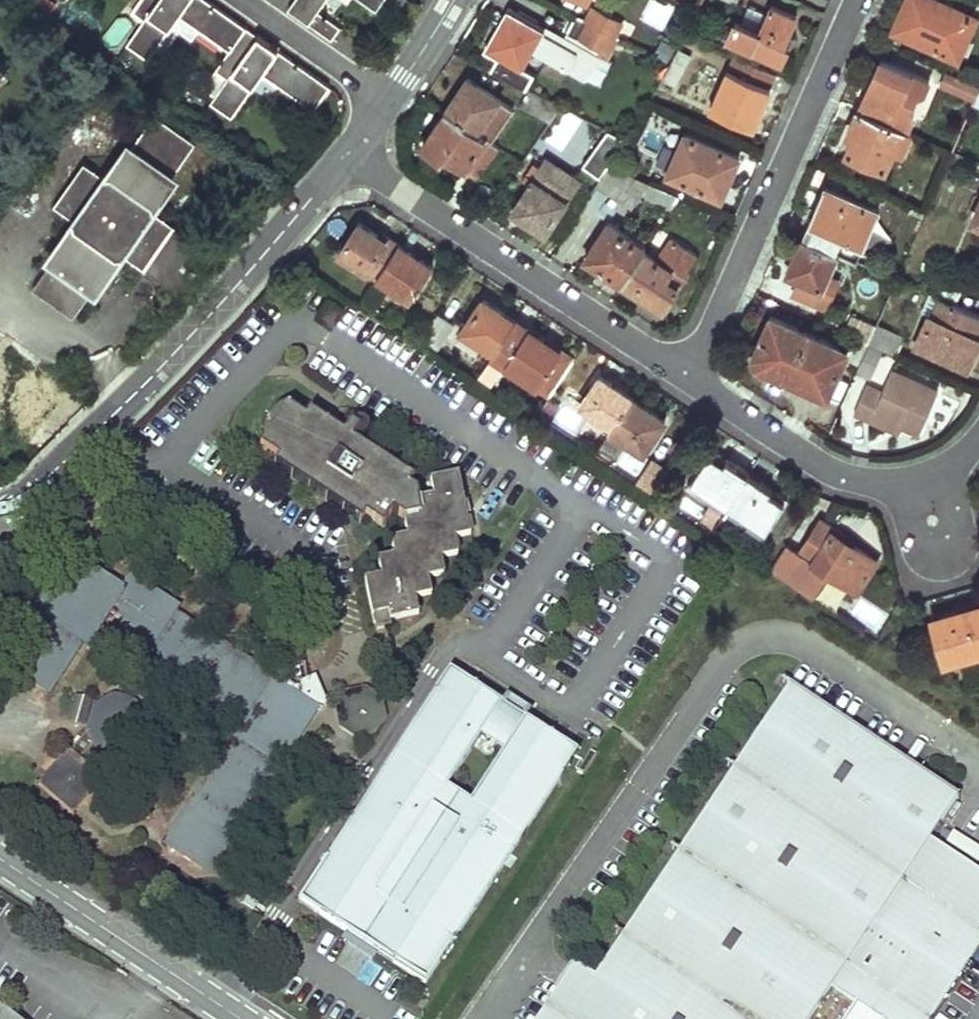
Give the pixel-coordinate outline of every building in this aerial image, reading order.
[(131,9),(144,18),(148,11),(156,0),(138,0),(131,9)] [(169,26),(179,12),(187,0),(156,0),(148,11),(169,26)] [(179,12),(229,47),(215,68),(227,76),(232,69),(257,34),(209,0),(187,0),(179,12)] [(327,0),(296,0),(290,9),(333,39),(343,25),(321,9),(327,0)] [(378,11),(385,0),(362,0),(378,11)] [(974,17),(936,0),(905,0),(893,28),(957,57),(974,17)] [(796,16),(768,5),(766,11),(750,5),(743,23),(737,21),(730,37),(782,59),(789,44),(785,42),(796,16)] [(590,7),(583,22),(611,36),(619,21),(590,7)] [(147,56),(169,26),(148,11),(144,18),(127,42),(147,56)] [(533,50),(542,31),(507,14),(489,51),(498,55),(492,68),(527,85),(534,72),(524,68),(533,50)] [(614,37),(611,36),(583,22),(574,18),(566,34),(546,24),(542,31),(533,50),(546,56),(548,52),(561,58),(559,62),(570,68),(572,64),(590,72),(602,46),(608,49),(614,37)] [(232,69),(253,84),(262,70),(278,48),(257,34),(232,69)] [(278,48),(262,70),(314,106),(329,84),(278,48)] [(548,52),(546,56),(559,62),(561,58),(548,52)] [(688,61),(673,53),(661,76),(676,84),(688,61)] [(774,72),(735,55),(729,69),(727,68),(711,107),(753,125),(770,86),(769,86),(774,72)] [(929,79),(881,58),(860,107),(908,128),(913,116),(911,109),(918,93),(924,90),(929,79)] [(253,84),(232,69),(227,76),(211,100),(231,114),(253,84)] [(947,69),(941,83),(975,98),(978,87),(978,84),(947,69)] [(512,107),(467,78),(446,112),(491,140),(512,107)] [(560,102),(530,87),(520,104),(549,119),(560,102)] [(910,129),(908,128),(860,107),(852,127),(856,129),(846,152),(883,168),(892,147),(901,151),(910,129)] [(491,140),(446,112),(424,146),(442,158),(445,153),(478,174),(497,144),(491,140)] [(153,113),(133,142),(175,171),(195,142),(153,113)] [(627,136),(609,127),(586,163),(603,173),(610,163),(627,136)] [(740,152),(685,129),(668,172),(723,194),(740,152)] [(96,294),(125,253),(155,209),(179,174),(175,171),(133,142),(126,137),(101,173),(72,216),(43,257),(50,261),(91,290),(96,294)] [(961,152),(952,148),(942,172),(950,176),(961,152)] [(578,180),(545,159),(514,209),(546,230),(578,180)] [(53,203),(72,216),(101,173),(82,160),(53,203)] [(610,163),(603,173),(596,185),(630,208),(641,192),(672,205),(680,194),(610,163)] [(825,186),(803,236),(837,251),(856,259),(878,209),(825,186)] [(967,223),(978,229),(978,196),(967,223)] [(213,250),(155,209),(125,253),(183,293),(213,250)] [(336,250),(368,271),(390,236),(358,216),(336,250)] [(644,249),(647,245),(608,220),(584,256),(623,281),(644,249)] [(391,234),(390,236),(368,271),(376,276),(399,239),(391,234)] [(837,251),(803,236),(787,272),(801,278),(794,293),(826,307),(838,280),(827,275),(837,251)] [(644,249),(623,281),(638,290),(640,287),(652,294),(649,299),(664,308),(689,269),(686,267),(696,252),(674,238),(659,260),(644,249)] [(376,276),(389,285),(411,298),(434,262),(399,239),(376,276)] [(73,316),(91,290),(50,261),(32,287),(73,316)] [(374,308),(389,285),(376,276),(361,300),(374,308)] [(910,285),(897,280),(893,288),(906,293),(910,285)] [(517,315),(482,292),(458,328),(493,352),(517,315)] [(929,293),(921,311),(926,314),(910,349),(968,374),(978,349),(978,315),(929,293)] [(343,308),(328,299),(317,316),(333,325),(343,308)] [(455,323),(437,312),(420,338),(438,350),(455,323)] [(855,337),(868,343),(876,325),(851,314),(843,332),(855,337)] [(503,369),(505,365),(505,361),(530,324),(517,315),(493,352),(488,359),(503,369)] [(867,345),(868,343),(855,337),(850,349),(770,316),(751,359),(747,368),(828,402),(846,360),(858,365),(867,345)] [(505,365),(538,387),(564,347),(530,324),(505,361),(505,365)] [(882,352),(896,358),(905,336),(876,324),(876,325),(868,343),(867,345),(882,352)] [(882,352),(867,345),(858,365),(855,372),(870,379),(882,352)] [(575,354),(564,347),(538,387),(549,394),(575,354)] [(866,383),(852,415),(898,435),(901,428),(918,435),(939,389),(892,368),(882,390),(866,383)] [(635,392),(600,370),(578,402),(613,425),(635,392)] [(670,416),(635,392),(613,425),(610,429),(646,453),(670,416)] [(559,405),(548,398),(537,415),(548,422),(559,405)] [(421,515),(418,501),(416,492),(408,486),(412,480),(350,439),(352,437),(360,438),(365,435),(368,430),(367,424),(363,421),(356,419),(351,420),(342,434),(308,412),(304,417),(285,405),(276,410),(270,415),(265,421),(262,429),(259,437),(258,446),(276,458),(272,464),(360,521),(364,515),(381,526),(391,511),(403,519),(421,515)] [(617,440),(607,434),(595,453),(606,459),(617,440)] [(751,472),(712,446),(687,484),(726,509),(751,472)] [(668,468),(652,459),(638,481),(654,490),(668,468)] [(789,496),(751,472),(726,509),(764,534),(789,496)] [(433,498),(418,501),(421,515),(403,519),(407,537),(390,541),(394,558),(377,561),(381,577),(365,581),(374,624),(416,615),(413,598),(430,594),(426,578),(443,574),(439,558),(456,554),(452,538),(470,534),(457,475),(430,481),(433,498)] [(815,595),(830,572),(809,559),(831,525),(833,522),(822,515),(799,549),(787,542),(771,567),(815,595)] [(882,559),(831,525),(809,559),(830,572),(860,592),(882,559)] [(109,632),(246,725),(243,729),(167,843),(207,870),(318,705),(307,698),(170,606),(173,601),(129,571),(116,590),(71,560),(4,659),(53,692),(111,605),(122,612),(109,632)] [(861,598),(853,612),(879,626),(887,612),(861,598)] [(931,613),(944,662),(978,653),(978,600),(931,613)] [(575,751),(449,669),(299,898),(426,980),(575,751)] [(788,683),(592,977),(572,964),(535,1018),(881,1018),(882,1018),(927,1018),(978,942),(978,870),(930,837),(943,818),(958,796),(788,683)] [(381,701),(366,691),(349,694),(339,709),(342,726),(345,728),(337,740),(323,744),(313,758),(314,773),(329,783),(345,779),(353,766),(353,750),(349,747),(357,735),(375,733),(384,719),(381,701)] [(81,755),(69,745),(53,763),(39,780),(75,812),(104,777),(101,774),(107,767),(117,776),(127,764),(120,759),(119,751),(128,748),(143,744),(143,709),(117,692),(93,707),(92,730),(92,736),(94,739),(81,755)] [(0,1008),(0,1018),(15,1018),(0,1008)]
